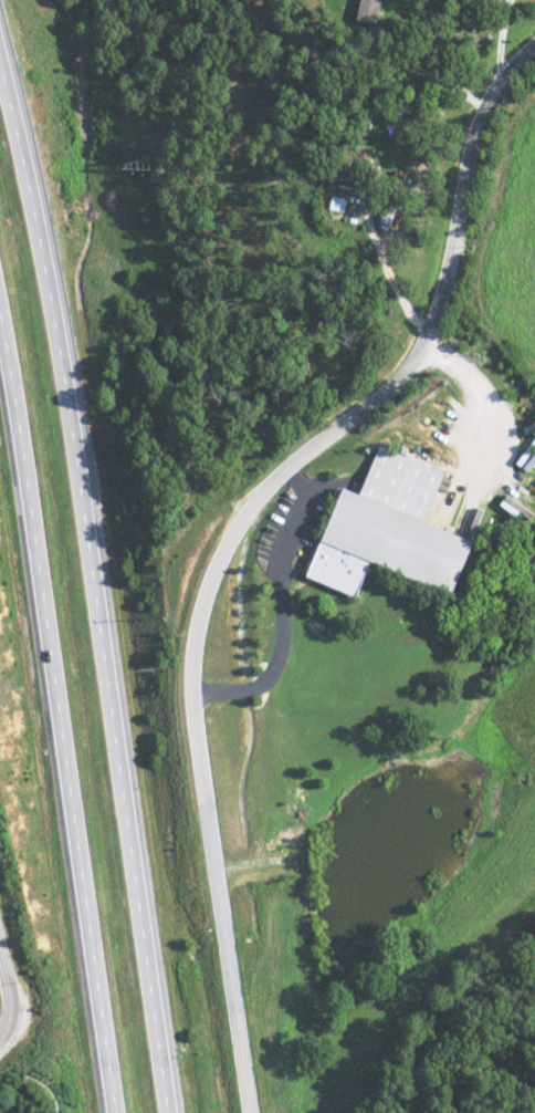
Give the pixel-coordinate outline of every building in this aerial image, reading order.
[(358,19),(379,24),(385,0),(362,0),(358,19)] [(347,198),(333,194),(329,208),(343,212),(347,198)] [(394,224),(397,204),(382,202),(379,221),(394,224)] [(313,578),(362,595),(374,561),(462,592),(480,540),(473,538),(484,507),(479,505),(476,514),(475,514),(468,533),(431,520),(449,469),(382,445),(365,492),(346,485),(313,578)]
